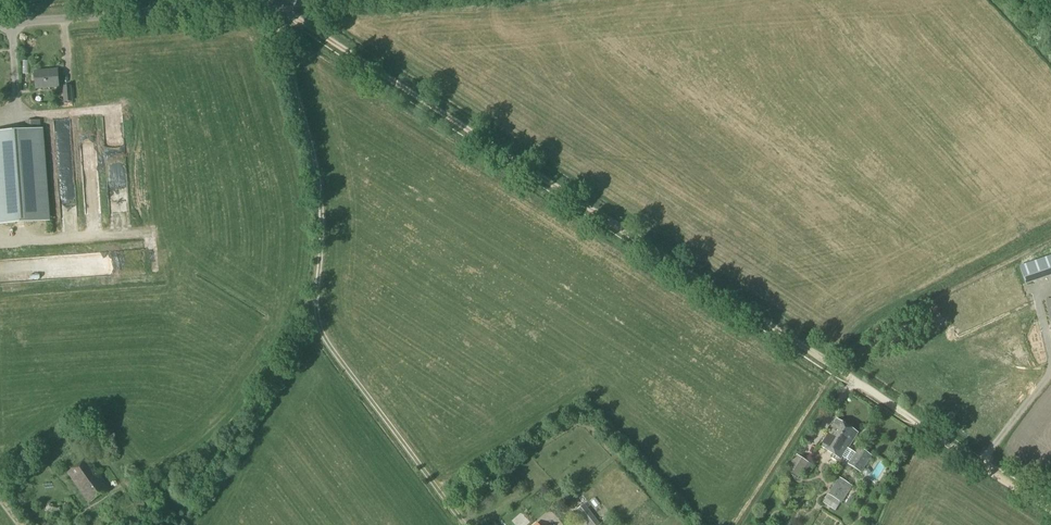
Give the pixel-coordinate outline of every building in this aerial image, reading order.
[(35,71),(36,89),(59,87),(57,70),(35,71)] [(63,87),(64,102),(72,101),(71,86),(63,87)] [(47,221),(41,130),(40,120),(25,121),(25,131),(0,133),(0,224),(47,221)] [(1025,285),(1050,276),(1050,256),(1050,255),(1018,266),(1025,285)] [(843,456),(850,461),(855,453),(848,449),(858,433),(837,419),(820,446),(841,460),(843,456)] [(848,464),(861,473),(871,456),(859,448),(855,453),(850,461),(848,464)] [(786,472),(797,479),(808,463),(797,455),(786,472)] [(67,473),(89,503),(109,489),(88,458),(67,473)] [(882,483),(892,469),(882,462),(872,476),(882,483)] [(825,498),(838,506),(840,502),(841,503),(852,487),(838,478),(828,495),(827,494),(825,498)] [(57,507),(66,520),(79,510),(70,498),(57,507)] [(528,504),(522,509),(526,515),(533,510),(528,504)] [(588,524),(598,524),(599,524),(584,504),(576,510),(588,524)]
